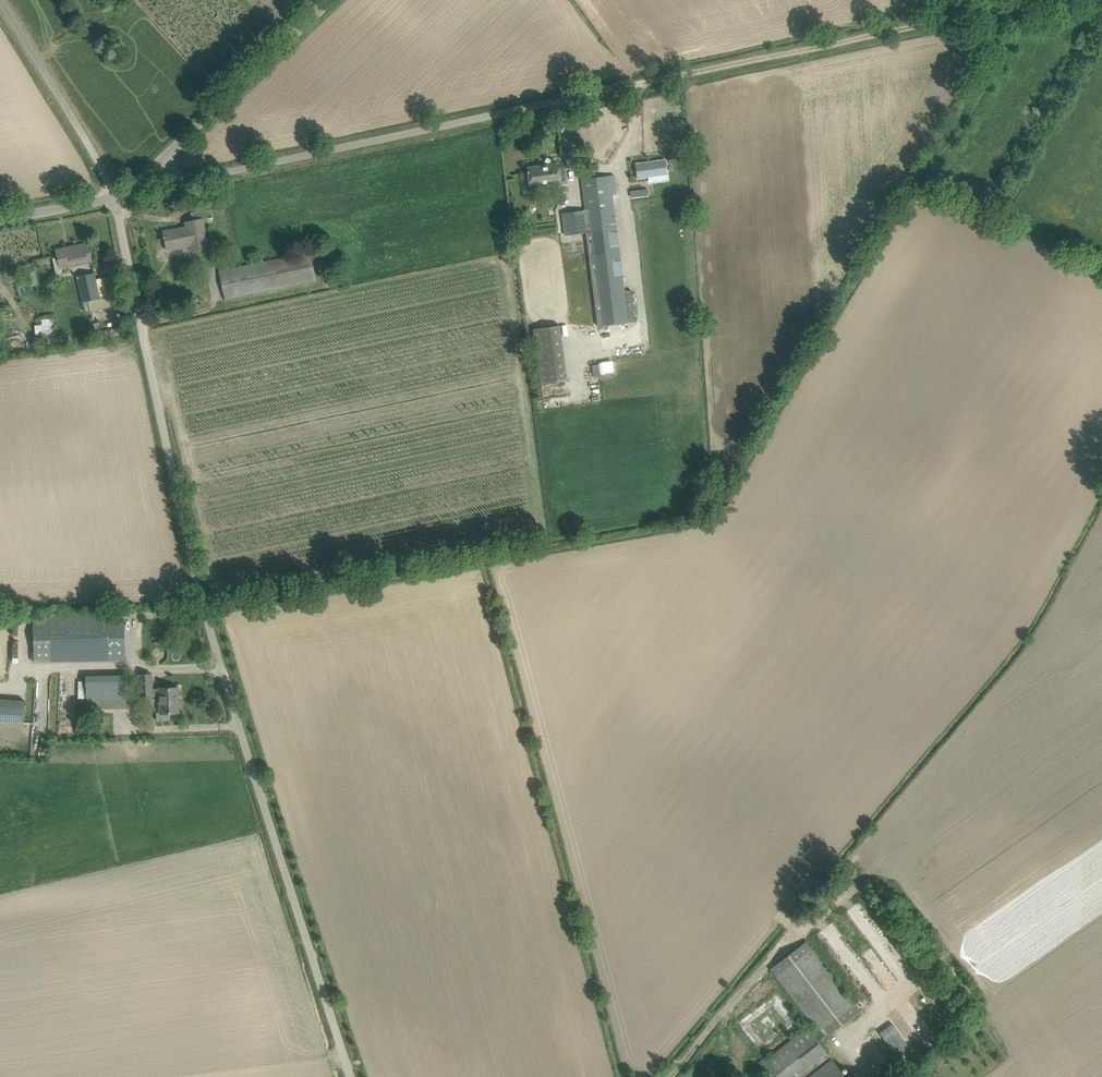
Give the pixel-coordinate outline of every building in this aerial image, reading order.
[(637,178),(667,174),(665,159),(635,163),(637,178)] [(527,167),(529,178),(530,187),(531,187),(532,194),(543,192),(543,185),(561,183),(560,176),(559,165),(542,168),(542,166),(527,167)] [(585,210),(562,213),(565,235),(586,233),(598,326),(635,321),(631,290),(625,291),(613,194),(616,193),(614,177),(582,181),(585,210)] [(647,188),(629,191),(630,197),(648,195),(647,188)] [(167,250),(178,248),(191,245),(192,251),(208,247),(202,219),(212,217),(211,209),(191,213),(193,221),(185,222),(186,227),(163,232),(164,236),(163,236),(163,238),(165,238),(167,250)] [(53,258),(56,275),(62,273),(60,268),(92,261),(88,244),(57,250),(58,257),(53,258)] [(306,246),(307,252),(220,271),(226,299),(318,279),(314,261),(320,260),(318,249),(315,250),(314,245),(306,246)] [(116,275),(96,280),(94,273),(78,276),(84,302),(88,301),(109,296),(108,293),(120,290),(116,275)] [(109,296),(88,301),(90,311),(111,307),(109,296)] [(35,345),(55,343),(52,319),(42,320),(43,331),(34,332),(35,345)] [(531,328),(538,383),(564,380),(557,325),(531,328)] [(97,342),(106,340),(104,331),(95,333),(97,342)] [(599,364),(592,365),(593,376),(600,375),(599,364)] [(33,616),(34,663),(125,660),(124,613),(33,616)] [(89,680),(82,680),(83,710),(124,709),(124,674),(89,675),(89,680)] [(152,674),(141,674),(139,675),(140,696),(159,696),(160,712),(156,712),(157,721),(170,720),(170,713),(179,712),(178,687),(159,688),(152,689),(152,674)] [(21,699),(0,698),(0,720),(20,721),(21,699)] [(761,1064),(771,1076),(802,1076),(829,1056),(818,1042),(857,1011),(805,943),(771,970),(814,1026),(809,1031),(807,1028),(761,1064)] [(807,1076),(845,1076),(831,1059),(807,1076)]
